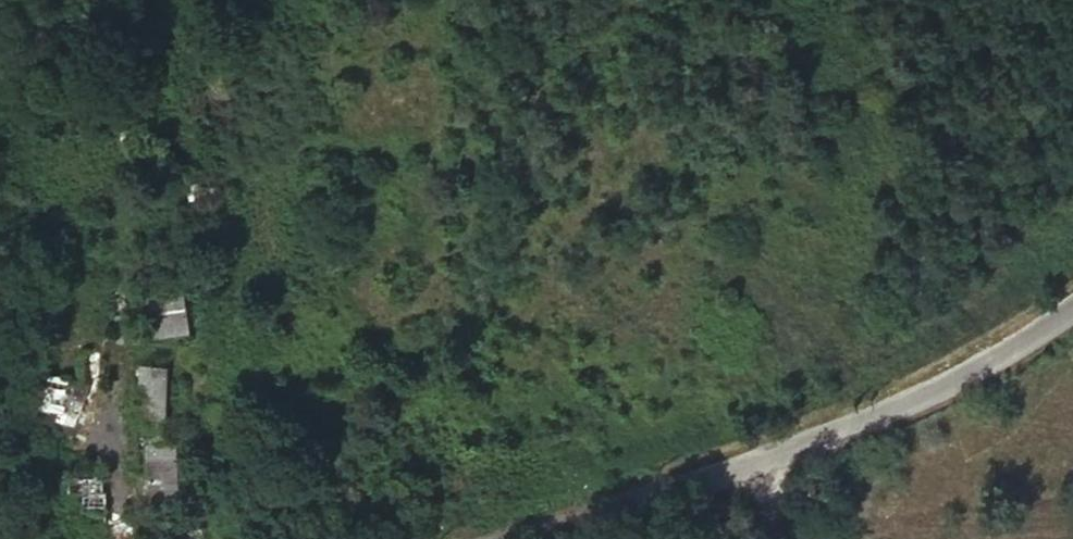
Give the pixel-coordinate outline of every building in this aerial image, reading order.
[(169,294),(135,297),(139,337),(173,334),(169,294)] [(164,424),(168,365),(139,363),(135,422),(164,424)] [(84,415),(88,378),(34,373),(31,410),(84,415)] [(179,443),(146,441),(144,497),(176,499),(179,443)] [(102,497),(79,499),(80,516),(104,514),(102,497)] [(182,528),(183,538),(210,538),(209,527),(182,528)]
